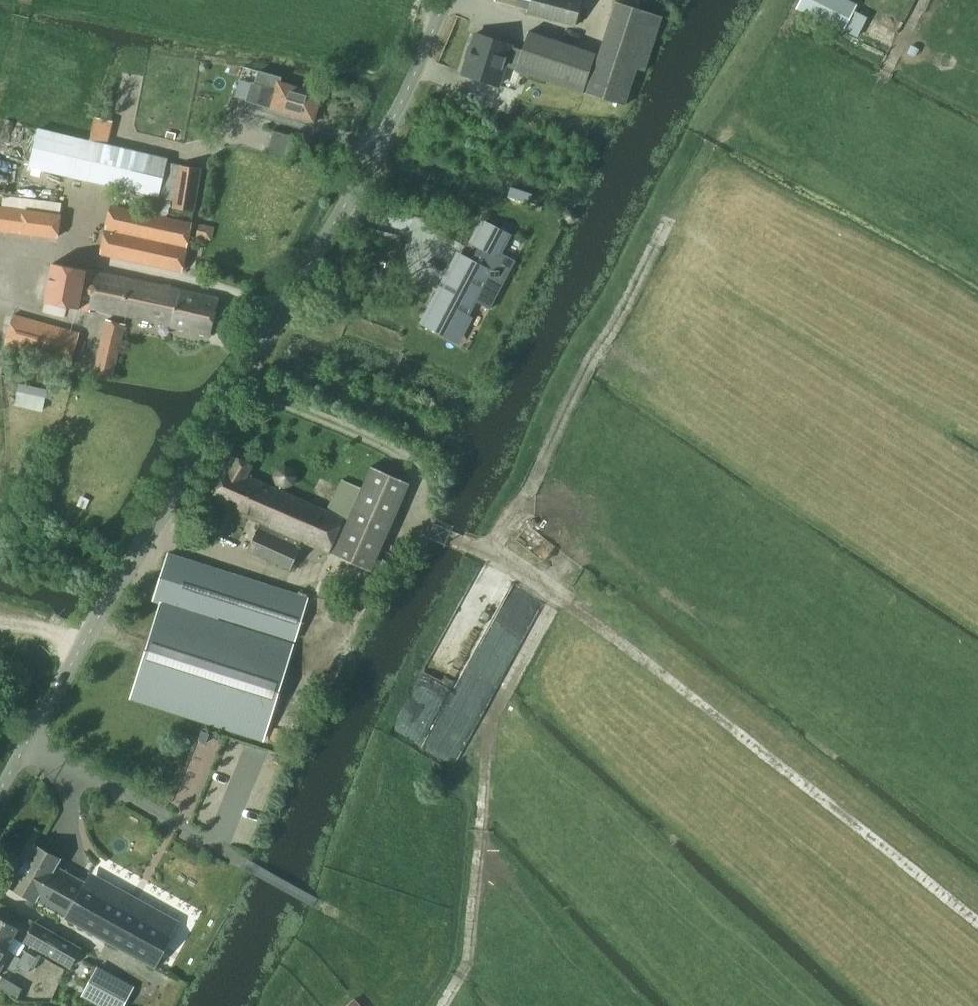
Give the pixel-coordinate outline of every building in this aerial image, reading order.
[(493,0),(528,9),(527,14),(574,25),(581,0),(493,0)] [(858,2),(854,0),(801,0),(798,6),(845,30),(858,2)] [(515,47),(508,67),(586,92),(623,104),(635,67),(642,70),(660,15),(615,1),(598,53),(526,30),(520,48),(515,47)] [(476,32),(464,71),(492,81),(496,70),(506,73),(508,67),(515,47),(504,43),(504,42),(476,32)] [(249,82),(244,99),(256,103),(312,120),(319,95),(278,82),(280,77),(258,71),(254,84),(249,82)] [(88,138),(87,140),(101,144),(107,120),(94,116),(90,129),(88,138)] [(157,196),(166,160),(142,154),(101,144),(87,140),(39,128),(30,164),(157,196)] [(144,144),(142,154),(166,160),(168,150),(144,144)] [(179,165),(171,209),(189,212),(196,168),(179,165)] [(180,272),(191,223),(111,205),(100,254),(180,272)] [(56,243),(60,217),(0,209),(0,235),(56,243)] [(434,303),(429,313),(461,330),(476,301),(489,309),(514,260),(501,253),(511,234),(484,220),(473,242),(479,245),(471,259),(460,253),(440,292),(436,290),(431,301),(434,303)] [(51,263),(44,302),(78,309),(89,311),(90,308),(87,307),(95,271),(86,269),(86,270),(51,263)] [(95,271),(87,307),(90,308),(210,335),(218,299),(95,271)] [(14,314),(4,350),(69,369),(79,333),(14,314)] [(110,382),(125,326),(106,322),(92,377),(110,382)] [(18,385),(14,407),(40,412),(44,390),(18,385)] [(235,459),(210,501),(259,523),(247,552),(289,570),(299,549),(297,548),(300,541),(370,572),(410,484),(369,466),(359,488),(339,480),(324,512),(247,477),(252,466),(235,459)] [(276,468),(273,476),(276,484),(284,488),(292,484),(295,477),(292,469),(284,465),(276,468)] [(176,609),(216,621),(218,617),(294,640),(306,598),(167,556),(153,602),(160,604),(176,609)] [(292,644),(216,621),(176,609),(160,604),(132,699),(264,739),(292,644)] [(201,731),(197,740),(205,743),(208,734),(201,731)] [(35,846),(10,887),(35,901),(36,899),(153,964),(177,921),(95,874),(89,884),(85,883),(54,866),(59,859),(35,846)] [(4,948),(16,927),(0,917),(0,946),(4,948)] [(34,922),(24,941),(69,967),(73,961),(80,948),(34,922)] [(0,964),(12,971),(14,967),(26,974),(30,967),(32,963),(20,957),(19,958),(8,951),(4,948),(0,946),(0,964)] [(23,951),(20,957),(32,963),(35,957),(23,951)] [(81,996),(100,1005),(122,1005),(133,986),(97,967),(81,996)] [(20,987),(0,975),(0,989),(14,997),(20,987)]
